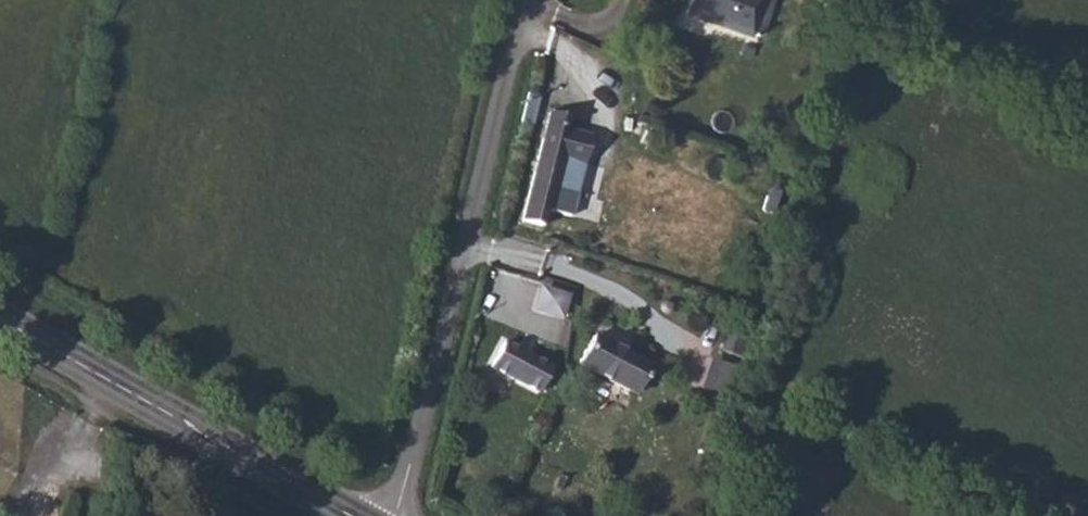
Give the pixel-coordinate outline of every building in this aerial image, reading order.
[(763,0),(689,0),(684,13),(748,38),(751,32),(759,36),(763,25),(754,21),(763,0)] [(763,25),(773,0),(763,0),(754,21),(763,25)] [(522,123),(532,127),(540,96),(529,93),(522,123)] [(524,221),(542,227),(570,118),(551,112),(524,221)] [(762,211),(773,216),(780,195),(770,191),(762,211)] [(566,316),(571,290),(539,284),(535,310),(566,316)] [(578,363),(635,396),(650,368),(593,336),(582,355),(528,324),(514,348),(555,371),(561,359),(575,367),(578,363)]
